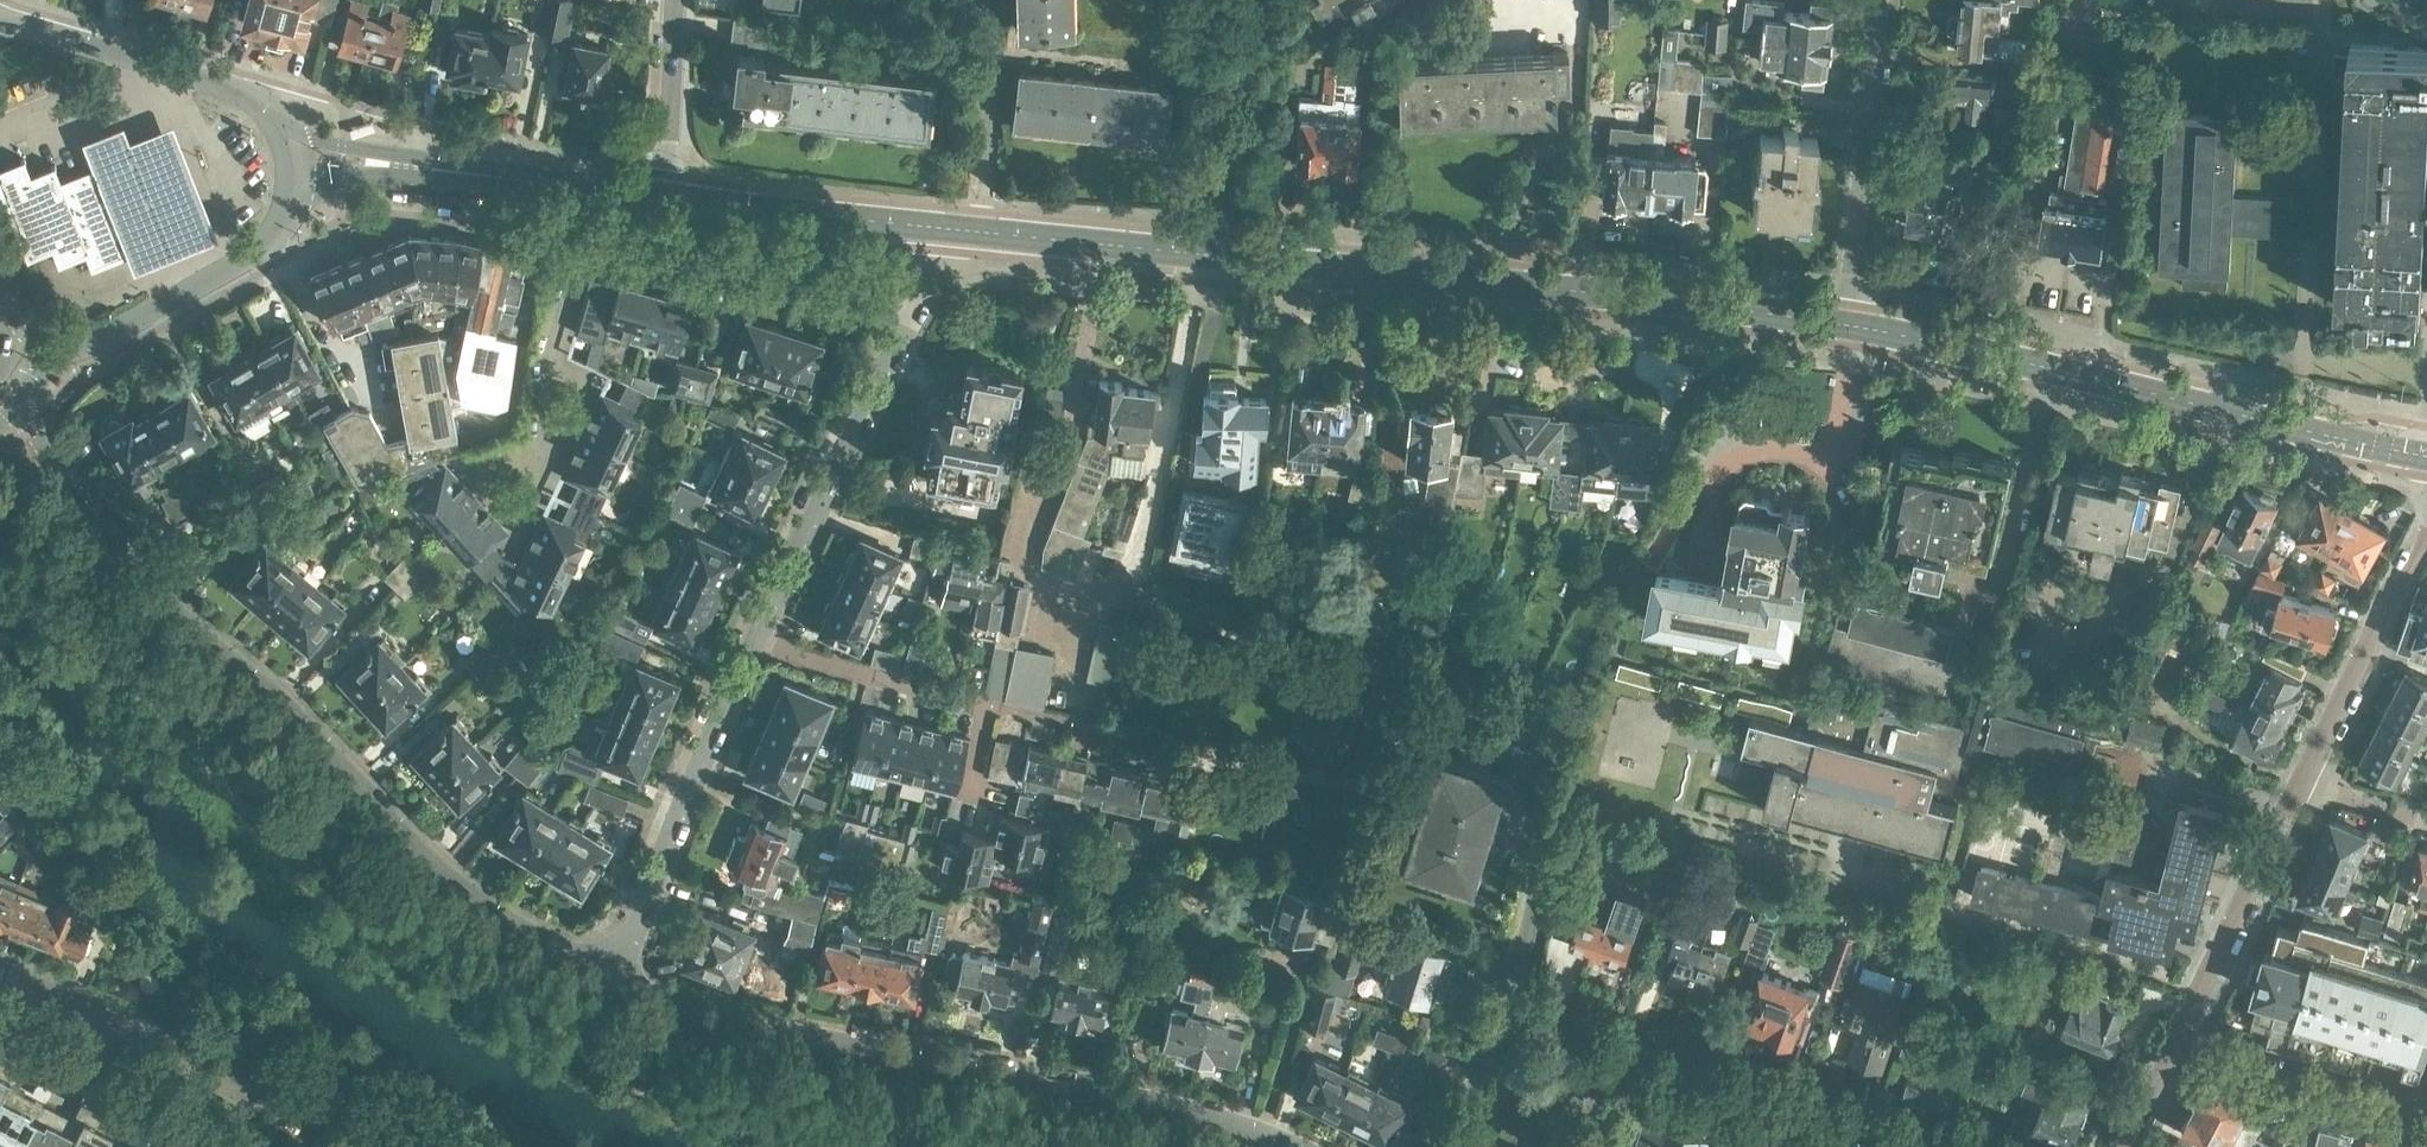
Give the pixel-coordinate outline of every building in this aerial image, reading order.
[(179,2),(208,10),(210,0),(180,0),(179,2)] [(337,0),(251,0),(246,20),(303,36),(309,16),(331,21),(337,0)] [(368,54),(379,14),(367,11),(370,3),(359,0),(353,0),(340,46),(368,54)] [(383,0),(379,14),(368,54),(396,62),(409,16),(393,11),(395,4),(383,0)] [(442,0),(424,0),(423,7),(440,10),(442,0)] [(538,31),(553,34),(560,0),(545,0),(538,31)] [(553,34),(568,37),(575,0),(560,0),(553,34)] [(762,4),(800,8),(801,0),(763,0),(762,4)] [(1021,28),(1073,27),(1072,0),(1020,0),(1021,28)] [(1320,15),(1341,3),(1345,10),(1353,5),(1356,10),(1373,1),(1377,8),(1390,0),(1312,0),(1320,15)] [(1596,20),(1624,20),(1624,0),(1596,0),(1596,20)] [(1950,30),(1953,34),(1962,35),(1960,52),(2000,55),(2013,57),(2011,79),(2040,81),(2068,83),(2069,63),(2040,61),(2040,40),(2003,36),(2003,26),(2011,27),(2012,17),(2012,7),(2020,8),(2020,1),(2041,3),(2041,0),(1964,0),(1963,12),(1956,12),(1952,15),(1950,30)] [(1830,16),(1831,3),(1812,2),(1810,13),(1783,10),(1783,16),(1764,14),(1761,36),(1830,43),(1831,35),(1830,35),(1831,16),(1830,16)] [(784,21),(785,12),(771,10),(770,20),(784,21)] [(1706,16),(1704,30),(1727,33),(1728,18),(1706,16)] [(1679,26),(1665,25),(1662,56),(1677,58),(1679,26)] [(482,82),(484,76),(494,26),(490,26),(488,35),(457,28),(448,68),(457,70),(455,76),(482,82)] [(529,33),(494,26),(484,76),(487,77),(487,75),(510,80),(511,78),(519,80),(529,33)] [(1704,30),(1703,46),(1725,48),(1727,33),(1704,30)] [(770,36),(738,31),(733,74),(731,78),(732,79),(733,77),(741,81),(738,100),(740,100),(738,117),(926,142),(932,95),(793,76),(793,80),(764,76),(770,36)] [(1830,43),(1761,36),(1759,60),(1776,61),(1775,67),(1804,71),(1803,84),(1823,86),(1825,74),(1826,74),(1828,54),(1830,54),(1830,43)] [(566,90),(568,96),(577,98),(582,93),(584,93),(585,90),(607,94),(612,70),(605,68),(609,49),(574,43),(574,46),(564,44),(562,58),(571,59),(566,90)] [(2351,43),(2342,201),(2235,195),(2238,132),(2239,132),(2240,115),(2210,113),(2210,115),(2168,112),(2160,270),(2184,272),(2183,286),(2228,288),(2229,274),(2230,274),(2233,233),(2307,237),(2341,239),(2338,299),(2358,300),(2357,316),(2419,319),(2420,303),(2421,303),(2426,190),(2426,47),(2351,43)] [(1677,58),(1662,56),(1659,86),(1673,87),(1677,58)] [(1337,58),(1335,76),(1327,161),(1335,162),(1334,163),(1337,163),(1340,168),(1350,169),(1354,165),(1356,165),(1361,120),(1360,120),(1362,99),(1355,99),(1359,60),(1337,58)] [(1677,58),(1673,87),(1688,89),(1691,59),(1677,58)] [(1691,59),(1688,89),(1702,90),(1702,86),(1704,73),(1704,61),(1691,61),(1692,59),(1691,59)] [(1572,94),(1571,61),(1556,61),(1556,63),(1400,69),(1402,130),(1559,124),(1558,94),(1572,94)] [(1733,74),(1723,74),(1704,73),(1702,86),(1732,89),(1733,74)] [(1999,78),(1993,77),(1992,79),(1941,74),(1938,97),(1943,98),(1942,104),(1958,106),(1959,100),(1965,100),(1963,116),(1987,119),(1989,103),(1991,103),(1992,92),(1997,93),(1999,78)] [(1297,114),(1302,114),(1297,159),(1300,160),(1303,164),(1303,165),(1313,165),(1316,161),(1319,162),(1319,161),(1327,161),(1335,76),(1324,75),(1321,100),(1299,98),(1297,114)] [(1069,133),(1069,138),(1108,143),(1109,138),(1143,142),(1143,147),(1163,150),(1169,98),(1020,79),(1014,131),(1034,134),(1035,129),(1069,133)] [(1702,86),(1702,90),(1700,103),(1714,104),(1728,106),(1729,101),(1732,102),(1732,89),(1702,86)] [(1714,104),(1700,103),(1698,133),(1712,133),(1714,104)] [(1714,104),(1712,133),(1727,134),(1728,106),(1714,104)] [(2040,245),(2102,255),(2108,213),(2105,213),(2108,198),(2101,197),(2115,113),(2079,106),(2064,190),(2051,187),(2048,202),(2046,201),(2040,245)] [(2026,113),(1997,111),(1995,130),(2024,133),(2026,113)] [(1670,204),(1681,205),(1685,156),(1675,154),(1674,157),(1663,155),(1666,121),(1655,120),(1654,130),(1651,171),(1663,172),(1660,198),(1658,198),(1658,207),(1662,208),(1670,204)] [(128,255),(136,272),(219,239),(175,124),(132,142),(125,126),(85,142),(94,167),(98,165),(133,253),(128,255)] [(1626,200),(1626,195),(1638,197),(1637,206),(1640,209),(1654,210),(1658,207),(1658,198),(1660,198),(1663,172),(1651,171),(1654,130),(1632,128),(1633,126),(1612,124),(1609,148),(1608,148),(1604,198),(1626,200)] [(1960,127),(1931,124),(1929,143),(1958,146),(1960,127)] [(1783,134),(1761,132),(1753,213),(1755,213),(1755,208),(1781,210),(1781,215),(1782,215),(1783,210),(1809,213),(1808,218),(1810,218),(1818,138),(1795,136),(1796,126),(1784,125),(1783,134)] [(2123,126),(2117,171),(2132,173),(2136,135),(2135,135),(2136,128),(2123,126)] [(1695,157),(1685,156),(1681,205),(1692,206),(1692,205),(1704,207),(1708,171),(1703,166),(1694,165),(1695,157)] [(128,255),(133,253),(98,165),(94,167),(62,180),(56,164),(32,173),(26,157),(0,168),(0,185),(29,257),(54,247),(60,263),(87,253),(93,269),(128,255)] [(1966,218),(1964,214),(1958,213),(1961,190),(1960,189),(1961,179),(1944,177),(1943,182),(1938,182),(1939,178),(1918,175),(1917,184),(1915,184),(1908,225),(1930,228),(1934,234),(1951,236),(1955,234),(1955,229),(1962,230),(1965,228),(1966,218)] [(411,236),(389,245),(413,301),(415,315),(406,316),(408,331),(425,328),(423,314),(427,311),(425,291),(424,283),(412,236),(411,236)] [(414,236),(412,236),(424,283),(425,291),(427,311),(430,313),(431,327),(442,325),(440,309),(439,296),(440,286),(437,242),(429,241),(414,236)] [(442,243),(437,242),(440,286),(439,296),(440,309),(442,325),(448,324),(451,309),(455,306),(454,306),(459,240),(458,240),(442,243)] [(458,309),(453,334),(463,336),(469,310),(470,304),(484,246),(460,240),(459,240),(454,306),(455,306),(458,309)] [(389,245),(365,255),(390,311),(413,301),(389,245)] [(453,336),(441,333),(452,398),(462,397),(496,404),(507,400),(513,364),(517,336),(517,335),(519,325),(513,324),(518,302),(520,302),(525,278),(523,277),(528,257),(512,253),(513,252),(485,246),(484,246),(470,304),(469,310),(463,336),(453,334),(453,336)] [(365,255),(343,264),(374,338),(398,331),(390,311),(365,255)] [(343,264),(312,277),(331,324),(339,321),(344,334),(359,327),(365,341),(374,338),(343,264)] [(591,275),(587,287),(591,288),(578,333),(595,338),(588,362),(598,367),(608,332),(622,284),(591,275)] [(608,332),(643,341),(656,293),(645,290),(646,287),(633,283),(632,287),(622,284),(608,332)] [(668,297),(656,293),(643,341),(679,352),(693,304),(681,300),(682,297),(673,294),(669,293),(668,297)] [(2345,315),(2357,316),(2357,306),(2346,306),(2345,315)] [(725,365),(769,379),(785,331),(784,331),(780,327),(770,324),(766,325),(749,320),(739,350),(738,352),(730,349),(725,365)] [(268,345),(296,392),(321,378),(299,339),(302,337),(297,328),(284,336),(280,334),(270,340),(269,345),(268,345)] [(396,340),(385,342),(388,362),(399,360),(413,439),(412,439),(412,441),(458,434),(452,398),(441,333),(441,331),(396,339),(396,340)] [(786,331),(785,331),(769,379),(814,393),(818,378),(810,375),(821,343),(804,337),(800,334),(790,331),(786,331)] [(242,360),(240,361),(270,413),(286,404),(283,400),(296,392),(268,345),(256,352),(252,350),(243,356),(242,360)] [(243,428),(270,413),(240,361),(238,362),(233,361),(224,366),(223,371),(210,379),(237,424),(240,422),(243,428)] [(697,366),(678,361),(670,389),(689,395),(697,366)] [(925,450),(932,452),(927,475),(995,489),(1000,466),(1007,467),(1015,431),(1013,430),(1017,411),(1015,410),(1022,374),(968,363),(960,400),(948,397),(944,416),(932,413),(925,450)] [(689,395),(709,400),(717,372),(697,366),(689,395)] [(1043,556),(1042,562),(1077,575),(1084,556),(1091,538),(1082,535),(1085,528),(1108,472),(1120,473),(1141,476),(1144,454),(1150,407),(1159,408),(1161,392),(1152,391),(1152,390),(1142,389),(1121,386),(1122,381),(1099,378),(1099,380),(1090,378),(1088,397),(1096,398),(1093,427),(1089,427),(1046,541),(1043,556)] [(629,382),(620,399),(601,390),(581,433),(626,454),(642,419),(631,415),(644,388),(629,381),(629,382)] [(1040,402),(1027,458),(1053,464),(1065,408),(1063,407),(1067,389),(1049,385),(1044,403),(1040,402)] [(163,405),(163,406),(191,453),(217,439),(197,404),(199,403),(191,390),(178,397),(173,396),(163,401),(163,405)] [(1184,431),(1168,507),(1178,510),(1168,551),(1191,556),(1188,566),(1229,576),(1241,522),(1252,475),(1252,471),(1253,468),(1254,468),(1257,437),(1258,428),(1263,428),(1264,420),(1265,405),(1266,397),(1237,395),(1238,393),(1235,392),(1209,390),(1207,390),(1207,392),(1204,392),(1201,423),(1201,432),(1196,432),(1184,431)] [(1321,467),(1328,400),(1307,398),(1307,397),(1293,395),(1288,447),(1290,447),(1289,459),(1301,460),(1301,465),(1321,467)] [(1455,488),(1460,465),(1447,464),(1449,450),(1458,452),(1460,432),(1455,431),(1455,429),(1450,429),(1450,426),(1454,422),(1454,415),(1451,413),(1452,407),(1447,400),(1437,399),(1430,404),(1430,408),(1412,406),(1411,409),(1401,408),(1399,430),(1406,431),(1404,462),(1431,465),(1424,502),(1435,504),(1431,523),(1445,525),(1450,507),(1452,508),(1455,488)] [(1328,400),(1321,467),(1357,472),(1358,464),(1364,402),(1350,401),(1350,402),(1328,400)] [(790,410),(787,415),(761,403),(755,416),(781,428),(783,424),(813,437),(819,424),(790,410)] [(1522,463),(1528,406),(1511,404),(1510,407),(1506,406),(1506,410),(1494,409),(1494,410),(1490,410),(1489,423),(1486,423),(1482,455),(1462,453),(1460,465),(1455,488),(1482,493),(1486,474),(1502,475),(1504,461),(1522,463)] [(135,421),(163,469),(191,453),(163,406),(150,413),(146,411),(136,417),(135,421)] [(1528,406),(1522,463),(1538,465),(1537,472),(1553,475),(1550,506),(1567,508),(1571,473),(1556,471),(1560,437),(1574,438),(1576,419),(1547,416),(1547,411),(1542,411),(1542,408),(1528,406)] [(336,415),(325,421),(360,484),(391,474),(396,472),(419,464),(419,465),(421,464),(434,460),(462,451),(461,450),(461,448),(458,434),(412,441),(412,439),(388,443),(370,412),(351,407),(336,415)] [(741,413),(711,407),(706,417),(733,430),(741,413)] [(1571,473),(1567,508),(1582,510),(1584,489),(1618,493),(1620,473),(1621,473),(1626,417),(1610,415),(1609,418),(1605,417),(1604,423),(1576,419),(1574,438),(1589,440),(1585,474),(1571,473)] [(150,477),(163,469),(135,421),(134,422),(131,417),(119,424),(119,422),(117,421),(113,420),(110,421),(107,423),(106,426),(107,428),(107,431),(103,433),(134,486),(150,478),(150,477)] [(1641,419),(1626,417),(1621,473),(1655,477),(1660,428),(1657,428),(1657,426),(1645,425),(1645,422),(1641,421),(1641,419)] [(738,430),(724,459),(770,482),(771,481),(775,480),(780,470),(778,466),(785,452),(752,436),(753,435),(748,432),(747,434),(738,430)] [(580,484),(571,502),(597,514),(626,454),(581,433),(561,475),(580,484)] [(1877,532),(1920,541),(1915,564),(1946,570),(1952,542),(1994,551),(2014,464),(1955,451),(1954,458),(1904,447),(1899,467),(1892,465),(1877,532)] [(770,483),(770,482),(724,459),(709,490),(755,513),(762,498),(767,498),(772,487),(770,483)] [(396,472),(391,474),(440,526),(443,530),(473,502),(476,499),(479,496),(472,488),(447,461),(441,467),(434,460),(421,464),(419,465),(419,464),(396,472)] [(194,466),(189,469),(197,483),(202,480),(194,466)] [(2061,470),(2048,528),(2045,542),(2065,547),(2070,526),(2098,533),(2093,556),(2114,561),(2119,538),(2149,545),(2150,539),(2170,543),(2183,485),(2162,480),(2160,487),(2081,469),(2080,474),(2061,470)] [(278,472),(266,479),(279,502),(281,502),(286,510),(296,504),(278,472)] [(1354,477),(1348,497),(1360,501),(1367,478),(1354,477)] [(266,479),(252,487),(266,510),(279,502),(266,479)] [(171,482),(161,488),(168,499),(177,493),(171,482)] [(371,483),(358,488),(362,501),(375,496),(371,483)] [(266,510),(252,487),(239,494),(252,518),(266,510)] [(2231,516),(2218,545),(2253,561),(2268,526),(2269,527),(2272,522),(2271,521),(2278,504),(2274,503),(2275,498),(2264,493),(2261,496),(2244,489),(2239,500),(2237,499),(2229,516),(2231,516)] [(693,490),(687,502),(700,509),(706,496),(693,490)] [(1651,616),(1650,618),(1651,618),(1667,621),(1679,623),(1677,633),(1702,638),(1704,628),(1730,633),(1728,643),(1753,648),(1755,639),(1756,639),(1757,634),(1768,636),(1766,645),(1786,649),(1787,640),(1792,640),(1792,636),(1797,612),(1799,612),(1802,613),(1807,584),(1799,583),(1800,577),(1801,577),(1812,511),(1785,505),(1783,517),(1777,516),(1772,515),(1774,506),(1769,498),(1749,494),(1743,499),(1740,509),(1738,509),(1734,535),(1735,535),(1724,584),(1694,577),(1659,570),(1659,573),(1651,616)] [(2312,540),(2332,551),(2354,513),(2351,511),(2350,507),(2342,502),(2337,504),(2323,495),(2298,540),(2308,546),(2312,540)] [(473,502),(443,530),(487,577),(503,556),(503,555),(495,546),(511,531),(479,496),(476,499),(473,502)] [(687,502),(674,496),(666,512),(691,524),(700,509),(687,502)] [(524,553),(527,554),(568,574),(597,514),(571,502),(563,519),(544,510),(524,553)] [(293,512),(293,514),(298,529),(327,520),(321,503),(293,512)] [(2361,574),(2364,569),(2385,530),(2371,523),(2370,519),(2361,513),(2357,515),(2354,513),(2332,551),(2348,560),(2345,565),(2347,571),(2356,576),(2361,574)] [(2196,545),(2190,557),(2203,564),(2222,524),(2206,517),(2194,544),(2196,545)] [(694,532),(683,556),(681,560),(723,580),(724,578),(729,578),(733,570),(730,566),(737,552),(694,532)] [(317,535),(306,547),(317,556),(327,544),(317,535)] [(892,586),(905,556),(863,538),(857,552),(852,553),(848,561),(850,564),(849,567),(892,586)] [(256,602),(258,603),(292,563),(282,556),(279,553),(282,549),(271,539),(260,551),(259,550),(256,554),(257,554),(233,582),(246,592),(245,596),(252,602),(256,602)] [(936,562),(941,546),(916,539),(912,555),(936,562)] [(653,549),(640,543),(635,554),(649,560),(653,549)] [(1105,546),(1102,554),(1121,559),(1126,550),(1112,545),(1112,546),(1105,543),(1105,546)] [(1258,544),(1254,567),(1269,570),(1273,547),(1258,544)] [(2049,554),(2049,555),(2063,558),(2065,548),(2058,547),(2052,545),(2051,545),(2049,554)] [(941,546),(936,562),(933,572),(950,576),(946,594),(948,594),(945,605),(971,611),(973,600),(978,601),(983,575),(978,574),(981,564),(968,561),(970,554),(941,546)] [(2276,550),(2273,556),(2269,564),(2282,571),(2289,558),(2276,550)] [(552,608),(568,574),(527,554),(524,553),(519,563),(503,555),(503,556),(487,577),(511,588),(506,598),(522,615),(530,598),(552,608)] [(397,586),(416,566),(406,556),(386,576),(397,586)] [(975,631),(998,636),(1009,580),(1013,561),(995,557),(992,576),(983,575),(978,601),(981,602),(975,631)] [(295,558),(292,563),(258,603),(271,614),(271,617),(278,623),(282,623),(283,624),(317,584),(321,580),(295,558)] [(681,560),(667,590),(710,610),(711,607),(716,606),(719,598),(717,594),(723,580),(681,560)] [(407,596),(427,576),(416,566),(397,586),(407,596)] [(842,583),(836,597),(879,617),(892,586),(849,567),(848,570),(844,570),(839,579),(842,583)] [(2340,622),(2336,618),(2339,609),(2283,593),(2287,580),(2260,572),(2251,589),(2271,595),(2263,622),(2273,625),(2273,626),(2329,643),(2332,633),(2337,632),(2340,622)] [(2316,584),(2330,592),(2338,579),(2323,572),(2316,584)] [(998,636),(985,693),(1044,707),(1056,645),(1020,636),(1031,585),(1009,580),(998,636)] [(317,584),(283,624),(285,625),(286,629),(292,635),(297,635),(309,645),(332,616),(334,618),(337,614),(336,613),(346,601),(334,591),(331,595),(317,584)] [(2399,642),(2413,647),(2411,653),(2426,658),(2426,588),(2419,585),(2399,642)] [(710,610),(667,590),(652,622),(696,641),(703,626),(707,625),(711,617),(708,613),(710,610)] [(924,602),(911,596),(904,611),(919,617),(924,602)] [(871,633),(879,617),(836,597),(834,600),(830,600),(826,610),(828,613),(821,629),(864,648),(871,633)] [(1846,597),(1825,668),(1966,706),(1979,663),(1962,657),(1965,648),(1952,644),(1957,626),(1941,622),(1927,618),(1914,615),(1900,611),(1886,607),(1872,604),(1858,600),(1846,597)] [(478,619),(484,614),(484,604),(480,599),(469,608),(478,619)] [(640,619),(616,608),(609,623),(633,634),(640,619)] [(1498,624),(1488,621),(1484,634),(1494,637),(1498,624)] [(607,627),(600,642),(629,655),(622,673),(622,676),(624,679),(626,681),(622,693),(665,711),(666,708),(671,708),(674,700),(672,696),(678,680),(638,663),(644,644),(607,627)] [(911,645),(923,648),(928,632),(916,629),(911,645)] [(361,697),(364,700),(402,663),(406,659),(382,633),(371,643),(372,644),(371,645),(367,649),(341,674),(352,686),(352,691),(357,697),(361,697)] [(496,651),(487,641),(466,660),(476,671),(496,651)] [(872,663),(897,670),(903,655),(877,648),(872,663)] [(496,651),(476,671),(485,681),(506,662),(496,651)] [(2261,689),(2296,706),(2297,705),(2300,704),(2304,696),(2303,692),(2304,690),(2295,686),(2299,677),(2302,678),(2308,666),(2279,653),(2261,689)] [(1617,675),(1626,678),(1630,664),(1621,661),(1617,675)] [(414,677),(402,663),(364,700),(365,701),(365,705),(370,711),(374,711),(385,723),(412,698),(413,699),(417,695),(420,698),(425,693),(422,690),(428,684),(418,673),(414,677)] [(1626,678),(1635,680),(1639,666),(1630,664),(1626,678)] [(1635,680),(1644,683),(1648,669),(1639,666),(1635,680)] [(1539,672),(1521,668),(1518,680),(1535,685),(1539,672)] [(1644,683),(1653,685),(1657,671),(1648,669),(1644,683)] [(2130,669),(2105,720),(2099,733),(2102,733),(2160,748),(2167,724),(2131,716),(2150,679),(2130,669)] [(2407,669),(2403,678),(2400,678),(2394,688),(2396,691),(2426,707),(2426,678),(2424,676),(2425,675),(2422,674),(2422,676),(2407,669)] [(1666,674),(1657,671),(1653,685),(1662,688),(1666,674)] [(1677,692),(1686,694),(1690,680),(1681,678),(1677,692)] [(819,731),(826,734),(839,703),(786,680),(773,711),(819,731)] [(1686,694),(1695,697),(1699,683),(1690,680),(1686,694)] [(1695,697),(1704,699),(1708,685),(1699,683),(1695,697)] [(1753,714),(1744,746),(1758,750),(1780,756),(1767,806),(1793,813),(1794,809),(1947,849),(1959,806),(1932,799),(1935,787),(1955,792),(1982,799),(1985,788),(1957,781),(1966,747),(1974,722),(1831,683),(1827,698),(1818,695),(1809,729),(1767,717),(1753,714)] [(1704,699),(1713,702),(1717,688),(1708,685),(1704,699)] [(1984,686),(1974,722),(1966,747),(1986,752),(1990,736),(2079,760),(2082,750),(2097,754),(2102,733),(2099,733),(2105,720),(1984,686)] [(1726,690),(1717,688),(1713,702),(1722,704),(1726,690)] [(2198,699),(2209,705),(2215,693),(2204,688),(2198,699)] [(2248,715),(2283,732),(2296,706),(2261,689),(2248,715)] [(2396,691),(2395,692),(2394,692),(2393,694),(2394,694),(2392,698),(2391,698),(2390,699),(2391,699),(2384,715),(2421,733),(2426,723),(2426,724),(2426,707),(2396,691)] [(622,693),(609,723),(652,741),(654,737),(658,736),(662,728),(659,724),(665,711),(622,693)] [(2215,693),(2209,705),(2220,711),(2226,699),(2215,693)] [(1737,709),(1746,711),(1750,697),(1741,694),(1737,709)] [(1746,711),(1755,713),(1759,699),(1750,697),(1746,711)] [(1755,713),(1764,716),(1768,702),(1759,699),(1755,713)] [(1764,716),(1773,718),(1776,704),(1768,702),(1764,716)] [(1773,718),(1781,721),(1785,706),(1776,704),(1773,718)] [(1794,709),(1785,706),(1781,721),(1790,723),(1794,709)] [(773,711),(760,741),(806,760),(819,731),(773,711)] [(892,717),(867,711),(852,766),(878,773),(892,717)] [(2421,733),(2384,715),(2383,715),(2382,714),(2381,716),(2382,717),(2380,720),(2379,721),(2380,722),(2372,737),(2410,755),(2415,746),(2417,747),(2421,738),(2426,741),(2426,739),(2426,736),(2424,735),(2424,734),(2421,733)] [(2285,733),(2283,732),(2248,715),(2234,742),(2272,761),(2285,733)] [(435,776),(437,779),(476,744),(464,731),(468,727),(458,716),(453,720),(446,725),(445,724),(441,727),(442,729),(415,754),(426,767),(426,771),(431,776),(435,776)] [(892,717),(878,773),(903,779),(917,724),(892,717)] [(651,743),(652,741),(609,723),(596,753),(571,743),(565,746),(557,764),(595,780),(604,758),(639,773),(646,757),(650,756),(654,747),(651,743)] [(917,724),(903,779),(928,786),(942,730),(917,724)] [(853,728),(843,726),(840,740),(849,742),(853,728)] [(954,793),(968,737),(942,730),(928,786),(954,793)] [(996,737),(989,774),(988,774),(988,775),(1003,778),(1011,740),(996,737)] [(2417,759),(2410,755),(2372,737),(2371,737),(2370,738),(2371,739),(2369,742),(2368,744),(2369,744),(2360,761),(2361,762),(2359,767),(2373,774),(2375,768),(2400,781),(2410,761),(2415,763),(2417,759)] [(1026,743),(1011,740),(1003,778),(1017,781),(1018,781),(1026,743)] [(760,741),(747,772),(792,792),(806,760),(760,741)] [(517,773),(536,751),(525,742),(506,764),(517,773)] [(488,757),(476,744),(437,779),(439,781),(439,785),(445,791),(448,791),(459,803),(488,777),(489,779),(493,776),(492,774),(503,764),(496,758),(492,753),(488,757)] [(1021,782),(1055,790),(1064,752),(1062,747),(1054,745),(1051,749),(1030,744),(1021,782)] [(536,751),(517,773),(529,783),(547,761),(536,751)] [(1088,758),(1064,752),(1055,790),(1078,795),(1088,758)] [(1506,781),(1508,777),(1435,754),(1421,800),(1425,801),(1418,824),(1414,822),(1400,868),(1473,890),(1474,886),(1477,884),(1480,875),(1478,871),(1487,845),(1482,843),(1489,821),(1494,822),(1502,795),(1505,794),(1508,784),(1506,781)] [(1176,756),(1173,768),(1181,770),(1184,758),(1176,756)] [(1078,795),(1102,801),(1111,764),(1088,758),(1078,795)] [(1102,801),(1139,810),(1148,773),(1111,764),(1102,801)] [(1178,781),(1148,773),(1139,810),(1156,814),(1153,828),(1166,831),(1178,781)] [(598,803),(606,791),(591,785),(586,799),(598,803)] [(2196,922),(2229,795),(2186,785),(2169,850),(2119,837),(2102,896),(2000,870),(1991,901),(2172,947),(2179,917),(2196,922)] [(523,853),(525,854),(553,810),(538,800),(541,796),(528,788),(519,801),(518,801),(515,805),(516,806),(497,837),(511,845),(512,849),(520,854),(523,853)] [(606,791),(598,803),(624,813),(629,799),(606,791)] [(1020,791),(1015,810),(1030,813),(1035,794),(1020,791)] [(862,799),(858,814),(867,816),(871,801),(862,799)] [(871,801),(867,816),(876,819),(880,804),(871,801)] [(21,819),(8,806),(0,815),(0,841),(21,819)] [(1073,815),(1051,809),(1048,818),(1071,824),(1073,815)] [(568,819),(553,810),(525,854),(527,855),(528,859),(535,864),(539,863),(554,872),(582,828),(585,823),(571,815),(568,819)] [(736,836),(727,858),(729,862),(736,864),(736,865),(745,868),(740,882),(743,888),(740,896),(771,907),(794,914),(818,922),(825,896),(819,894),(783,882),(788,868),(791,870),(797,857),(793,855),(802,829),(791,824),(789,818),(776,813),(771,815),(767,826),(753,821),(748,834),(747,834),(747,836),(741,834),(736,836)] [(1111,832),(1120,834),(1133,837),(1137,819),(1115,813),(1111,832)] [(1176,813),(1169,841),(1184,845),(1190,816),(1176,813)] [(933,829),(943,831),(946,816),(937,814),(933,829)] [(1040,861),(1048,827),(1002,815),(996,838),(997,838),(994,849),(995,850),(1040,861)] [(847,817),(836,848),(897,870),(900,858),(905,839),(888,834),(868,828),(869,823),(847,817)] [(2322,841),(2321,845),(2357,860),(2363,846),(2366,847),(2371,834),(2333,817),(2331,821),(2328,822),(2324,829),(2326,832),(2326,833),(2323,832),(2323,834),(2325,835),(2323,839),(2320,838),(2319,840),(2322,841)] [(916,825),(907,822),(904,837),(913,840),(916,825)] [(1066,840),(1069,825),(1060,823),(1057,838),(1066,840)] [(21,848),(33,840),(23,827),(12,836),(21,848)] [(596,836),(582,828),(554,872),(556,873),(556,877),(564,881),(568,881),(582,890),(602,858),(604,859),(606,855),(605,854),(613,840),(599,832),(596,836)] [(997,838),(996,838),(963,830),(960,845),(947,842),(941,867),(988,878),(995,850),(994,849),(997,838)] [(2393,834),(2390,844),(2401,847),(2404,837),(2393,834)] [(40,848),(33,840),(21,848),(28,857),(40,848)] [(906,841),(902,856),(911,859),(915,844),(906,841)] [(2426,898),(2426,844),(2425,847),(2421,846),(2409,883),(2426,887),(2424,897),(2426,898)] [(2311,867),(2309,871),(2346,887),(2352,873),(2355,874),(2360,861),(2357,860),(2321,845),(2319,848),(2316,849),(2313,855),(2315,858),(2314,859),(2311,858),(2310,860),(2313,861),(2312,865),(2309,863),(2308,866),(2311,867)] [(1669,847),(1652,897),(1670,903),(1687,853),(1669,847)] [(1975,896),(1991,901),(2000,870),(1983,865),(1975,896)] [(1064,871),(1057,900),(1043,962),(1063,967),(1077,906),(1070,904),(1077,874),(1064,871)] [(2309,902),(2305,913),(2329,920),(2332,912),(2335,913),(2337,908),(2340,910),(2345,897),(2354,901),(2358,892),(2346,887),(2309,871),(2308,873),(2306,872),(2305,874),(2307,875),(2306,879),(2303,878),(2302,880),(2305,881),(2305,882),(2303,881),(2297,894),(2300,895),(2298,897),(2309,902)] [(3,929),(21,883),(0,874),(0,928),(3,929)] [(1331,935),(1342,900),(1340,900),(1345,886),(1331,882),(1327,895),(1309,890),(1311,883),(1296,878),(1294,886),(1283,882),(1278,898),(1276,897),(1276,899),(1270,897),(1269,899),(1266,903),(1263,913),(1263,918),(1264,921),(1271,923),(1269,930),(1271,934),(1283,938),(1287,935),(1290,929),(1295,930),(1293,937),(1295,941),(1307,945),(1311,942),(1313,936),(1314,936),(1315,930),(1331,935)] [(1795,881),(1780,883),(1783,895),(1797,892),(1795,881)] [(9,929),(33,939),(51,895),(21,883),(3,929),(7,931),(9,929)] [(842,915),(849,889),(837,886),(833,887),(825,911),(842,915)] [(1693,892),(1679,887),(1668,917),(1682,922),(1693,892)] [(1626,962),(1648,899),(1619,889),(1609,919),(1583,910),(1572,942),(1589,947),(1587,951),(1591,953),(1592,949),(1602,952),(1601,954),(1606,964),(1616,967),(1626,962)] [(2393,894),(2380,890),(2377,900),(2389,905),(2393,894)] [(878,911),(882,895),(870,892),(865,908),(878,911)] [(1043,962),(1057,900),(1029,894),(1014,963),(965,952),(965,955),(956,953),(950,955),(947,969),(950,974),(960,976),(956,990),(971,993),(969,1003),(987,1007),(989,998),(1004,1001),(1004,999),(1015,1001),(1018,989),(1024,987),(1036,990),(1043,962)] [(78,907),(51,895),(33,939),(58,949),(59,947),(80,956),(93,925),(74,918),(78,907)] [(2401,939),(2412,902),(2396,897),(2385,934),(2401,939)] [(1342,900),(1331,935),(1327,950),(1328,950),(1317,987),(1336,992),(1348,995),(1368,926),(1386,932),(1377,962),(1391,966),(1385,984),(1432,999),(1433,995),(1443,998),(1447,985),(1444,981),(1439,979),(1441,971),(1446,973),(1451,971),(1455,958),(1446,955),(1447,951),(1407,939),(1412,921),(1373,909),(1373,910),(1342,900)] [(905,946),(892,943),(882,989),(885,989),(884,994),(899,997),(900,993),(914,996),(925,946),(942,950),(950,911),(931,907),(926,931),(919,929),(919,931),(909,929),(905,946)] [(688,960),(733,978),(740,961),(752,966),(758,950),(746,945),(751,932),(747,931),(751,922),(736,917),(733,925),(702,912),(693,933),(698,935),(688,960)] [(2379,936),(2384,918),(2362,912),(2358,929),(2379,936)] [(794,914),(786,942),(810,949),(818,922),(794,914)] [(1748,914),(1739,940),(1752,945),(1762,919),(1748,914)] [(2253,1019),(2272,1025),(2268,1038),(2354,1062),(2359,1043),(2406,1058),(2403,1068),(2421,1073),(2426,1051),(2426,951),(2372,935),(2371,939),(2370,938),(2327,926),(2302,919),(2299,932),(2279,926),(2272,953),(2267,951),(2263,964),(2265,968),(2263,977),(2259,979),(2259,980),(2255,992),(2260,993),(2253,1019)] [(848,982),(850,982),(860,936),(861,929),(842,925),(841,932),(827,929),(817,975),(835,979),(838,982),(845,983),(848,982)] [(1667,985),(1688,993),(1705,948),(1707,942),(1692,937),(1695,930),(1679,925),(1677,930),(1667,959),(1674,961),(1667,985)] [(1842,930),(1824,980),(1844,987),(1862,937),(1842,930)] [(850,982),(882,989),(892,943),(860,936),(850,982)] [(1723,940),(1721,945),(1719,945),(1718,946),(1707,942),(1705,948),(1688,993),(1708,999),(1716,976),(1723,979),(1733,950),(1735,944),(1723,940)] [(1811,989),(1765,972),(1771,955),(1751,948),(1739,982),(1748,985),(1742,1001),(1751,1004),(1747,1017),(1772,1026),(1771,1028),(1793,1036),(1794,1035),(1804,1038),(1811,1019),(1802,1015),(1811,989)] [(1116,958),(1111,978),(1129,983),(1134,963),(1116,958)] [(1884,1065),(1893,1037),(1906,1042),(1912,1024),(1898,1020),(1906,992),(1912,977),(1864,962),(1859,977),(1845,1023),(1846,1024),(1848,1019),(1860,1023),(1850,1053),(1842,1051),(1842,1052),(1884,1065)] [(1192,968),(1190,977),(1185,976),(1180,993),(1194,997),(1190,1011),(1173,1007),(1172,1011),(1168,1009),(1165,1021),(1169,1022),(1164,1045),(1179,1049),(1176,1059),(1196,1064),(1219,975),(1192,968)] [(1061,975),(1053,1013),(1067,1016),(1064,1026),(1083,1031),(1085,1021),(1100,1025),(1101,1022),(1106,1023),(1110,1021),(1112,1012),(1111,1008),(1104,1007),(1109,987),(1092,983),(1093,981),(1076,977),(1075,979),(1061,975)] [(1219,975),(1196,1064),(1214,1068),(1217,1059),(1233,1063),(1243,1025),(1223,1020),(1226,1006),(1242,1010),(1247,991),(1248,983),(1219,975)] [(2119,1021),(2127,1003),(2109,995),(2111,990),(2100,986),(2098,991),(2083,984),(2075,1003),(2066,999),(2059,1016),(2068,1020),(2066,1025),(2097,1038),(2093,1047),(2106,1052),(2110,1043),(2112,1044),(2116,1040),(2120,1028),(2120,1022),(2119,1021)] [(1336,992),(1317,987),(1316,986),(1305,1025),(1325,1030),(1336,992)] [(164,994),(157,1004),(174,1016),(181,1006),(164,994)] [(1439,1017),(1425,1012),(1419,1030),(1434,1036),(1439,1017)] [(1914,1018),(1912,1024),(1906,1042),(1901,1056),(1917,1061),(1914,1074),(1912,1074),(1905,1096),(1947,1108),(1961,1060),(1949,1057),(1947,1060),(1921,1052),(1930,1023),(1914,1018)] [(1375,1042),(1387,1046),(1392,1034),(1379,1030),(1375,1042)] [(1392,1034),(1387,1046),(1402,1051),(1406,1039),(1392,1034)] [(1424,1045),(1417,1060),(1439,1071),(1446,1056),(1424,1045)] [(8,1078),(18,1084),(33,1055),(19,1047),(12,1059),(0,1053),(0,1094),(8,1078)] [(1316,1057),(1297,1095),(1309,1102),(1308,1104),(1325,1112),(1345,1071),(1316,1057)] [(1598,1065),(1584,1061),(1580,1075),(1594,1079),(1598,1065)] [(1997,1068),(1984,1063),(1978,1079),(1991,1084),(1997,1068)] [(1353,1128),(1355,1128),(1372,1094),(1377,1084),(1373,1082),(1372,1084),(1345,1071),(1325,1112),(1343,1122),(1345,1119),(1355,1124),(1353,1128)] [(2021,1092),(2028,1095),(2085,1118),(2096,1091),(2056,1074),(2052,1085),(2039,1081),(2028,1076),(2021,1092)] [(21,1145),(30,1129),(52,1087),(39,1080),(32,1091),(18,1084),(8,1078),(0,1094),(0,1134),(21,1145)] [(2199,1101),(2196,1106),(2256,1138),(2269,1112),(2252,1104),(2253,1101),(2231,1090),(2229,1094),(2208,1083),(2208,1085),(2204,1083),(2196,1100),(2199,1101)] [(1372,1094),(1355,1128),(1357,1129),(1358,1126),(1369,1131),(1368,1134),(1385,1142),(1386,1139),(1387,1140),(1396,1123),(1399,1124),(1400,1122),(1412,1128),(1423,1105),(1404,1095),(1403,1096),(1377,1084),(1372,1094)] [(69,1146),(129,1146),(134,1137),(146,1115),(124,1103),(118,1101),(113,1111),(97,1103),(103,1092),(89,1085),(74,1113),(84,1118),(69,1146)] [(21,1145),(25,1146),(69,1146),(84,1118),(74,1113),(60,1106),(66,1094),(52,1087),(30,1129),(21,1145)] [(2085,1118),(2028,1095),(2014,1127),(2032,1134),(2035,1127),(2036,1125),(2058,1134),(2054,1142),(2065,1146),(2072,1146),(2074,1142),(2075,1143),(2085,1118)] [(2196,1106),(2193,1114),(2188,1115),(2183,1125),(2185,1131),(2184,1133),(2213,1146),(2229,1146),(2231,1142),(2241,1146),(2252,1146),(2256,1138),(2196,1106)] [(1690,1120),(1671,1113),(1667,1122),(1666,1122),(1666,1124),(1647,1118),(1642,1133),(1641,1132),(1636,1146),(1681,1146),(1690,1120)] [(1681,1146),(1724,1146),(1724,1145),(1706,1138),(1707,1136),(1705,1136),(1708,1126),(1690,1120),(1681,1146)] [(2355,1130),(2322,1121),(2315,1146),(2351,1146),(2355,1130)] [(2396,1141),(2378,1136),(2378,1135),(2369,1133),(2365,1146),(2395,1146),(2396,1141)]
